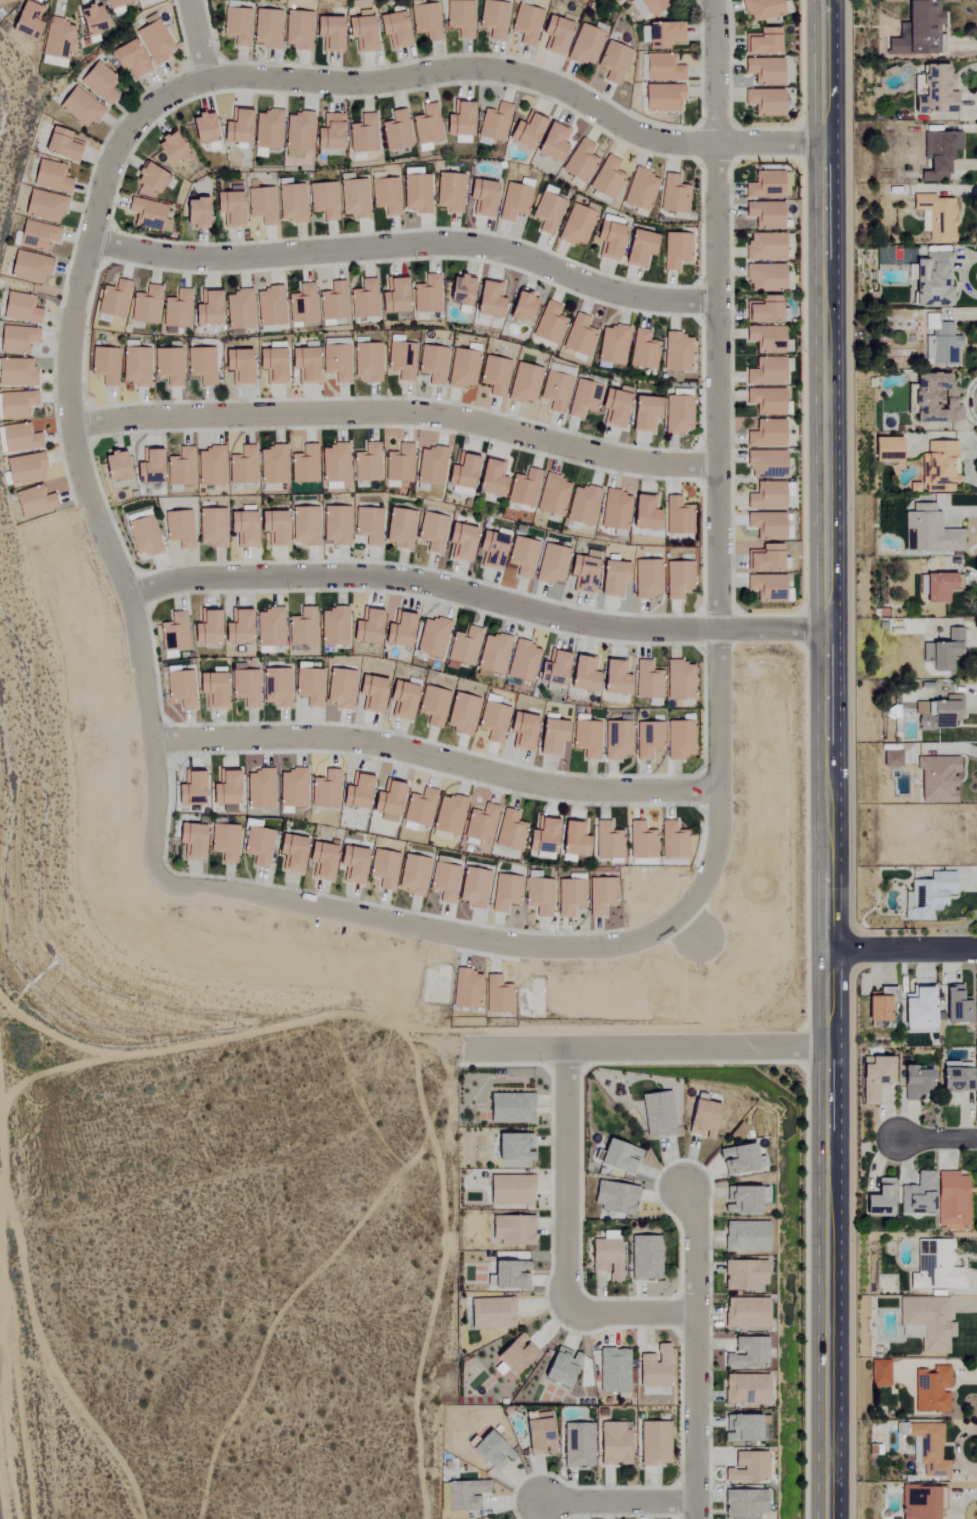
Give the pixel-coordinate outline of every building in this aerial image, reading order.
[(39,23),(32,21),(38,5),(22,0),(18,0),(8,32),(33,41),(39,23)] [(106,10),(133,2),(132,0),(103,0),(106,10)] [(508,4),(481,0),(477,28),(488,30),(486,39),(502,42),(508,4)] [(643,20),(664,6),(660,0),(630,0),(643,20)] [(778,0),(739,0),(742,15),(747,15),(749,23),(782,16),(778,0)] [(473,39),(472,1),(444,2),(445,30),(456,29),(456,40),(473,39)] [(887,55),(943,55),(943,32),(936,32),(937,2),(905,2),(905,40),(887,40),(887,55)] [(441,41),(436,3),(411,7),(414,34),(425,33),(426,43),(441,41)] [(517,44),(532,48),(542,11),(516,4),(508,33),(519,36),(517,44)] [(102,32),(96,6),(74,11),(81,37),(102,32)] [(232,47),(249,48),(250,9),(222,8),(221,37),(233,38),(232,47)] [(251,48),(279,48),(280,11),(252,10),(251,48)] [(354,52),(373,51),(372,10),(358,11),(358,18),(345,19),(345,39),(354,39),(354,52)] [(292,52),(310,52),(311,12),(283,12),(282,46),(293,46),(292,52)] [(151,64),(174,52),(153,13),(142,19),(145,25),(134,31),(151,64)] [(388,36),(389,48),(407,47),(405,13),(378,15),(379,36),(388,36)] [(560,57),(570,23),(545,16),(539,35),(545,37),(540,51),(560,57)] [(340,52),(341,18),(313,17),(312,38),(321,38),(320,52),(340,52)] [(68,59),(72,23),(45,21),(41,56),(68,59)] [(646,50),(667,50),(667,43),(683,43),(683,23),(646,24),(646,50)] [(566,60),(590,69),(603,33),(579,24),(566,60)] [(777,28),(757,29),(757,34),(742,34),(743,55),(777,55),(777,28)] [(116,71),(125,67),(131,79),(147,71),(133,40),(107,52),(116,71)] [(616,87),(630,51),(605,41),(594,68),(605,72),(601,81),(616,87)] [(644,81),(683,81),(683,66),(674,66),(674,55),(645,55),(644,81)] [(780,58),(742,60),(743,74),(752,74),(752,86),(781,85),(780,58)] [(77,83),(108,106),(117,94),(108,87),(116,77),(94,61),(77,83)] [(55,105),(83,132),(103,111),(75,85),(55,105)] [(683,86),(643,85),(642,111),(677,112),(677,100),(682,100),(683,86)] [(780,117),(781,91),(743,90),(742,106),(755,107),(754,117),(780,117)] [(444,116),(443,136),(453,136),(453,143),(470,144),(471,101),(451,100),(451,116),(444,116)] [(510,105),(496,102),(493,115),(482,112),(476,138),(502,143),(510,105)] [(411,116),(414,144),(440,142),(437,103),(420,105),(421,115),(411,116)] [(220,143),(247,144),(248,108),(229,108),(228,123),(221,122),(220,143)] [(406,109),(389,112),(390,121),(380,123),(384,151),(411,147),(406,109)] [(281,112),(253,111),(252,149),(280,150),(281,112)] [(192,145),(204,143),(206,151),(217,149),(209,112),(186,117),(192,145)] [(312,112),(295,112),(295,117),(284,116),(282,156),(301,157),(301,152),(311,152),(312,112)] [(543,119),(526,112),(520,125),(512,122),(504,140),(529,151),(543,119)] [(321,129),(314,129),(313,149),(341,150),(342,114),(321,113),(321,129)] [(349,153),(376,152),(375,113),(358,114),(359,124),(348,124),(349,153)] [(564,130),(546,122),(532,153),(558,164),(566,145),(559,142),(564,130)] [(83,144),(68,140),(70,133),(48,126),(40,153),(77,164),(83,144)] [(151,145),(167,168),(186,155),(170,132),(151,145)] [(960,133),(924,133),(924,174),(919,174),(919,182),(948,182),(948,158),(960,158),(960,133)] [(585,184),(596,159),(588,156),(593,145),(576,138),(561,174),(585,184)] [(587,190),(611,202),(624,176),(614,171),(619,162),(605,155),(587,190)] [(71,179),(63,178),(65,165),(34,161),(30,187),(69,193),(71,179)] [(131,185),(157,195),(165,174),(139,164),(131,185)] [(420,169),(400,169),(401,211),(412,210),(412,215),(429,214),(428,175),(420,175),(420,169)] [(658,176),(632,169),(621,205),(647,213),(658,176)] [(743,199),(788,198),(787,172),(753,172),(753,184),(743,184),(743,199)] [(689,187),(677,185),(678,175),(663,173),(658,211),(685,215),(689,187)] [(461,214),(462,175),(434,174),(433,208),(443,208),(443,214),(461,214)] [(397,217),(396,179),(368,179),(369,209),(382,209),(382,217),(397,217)] [(504,183),(497,221),(510,223),(512,214),(525,217),(532,181),(519,179),(518,186),(504,183)] [(367,218),(365,180),(337,181),(338,219),(367,218)] [(489,219),(495,184),(468,180),(465,200),(472,201),(469,215),(489,219)] [(306,184),(307,213),(320,213),(321,222),(336,222),(334,183),(306,184)] [(275,186),(276,221),(288,221),(288,225),(305,224),(303,185),(275,186)] [(273,188),(246,189),(247,218),(257,218),(258,227),(274,226),(273,188)] [(66,198),(34,190),(27,215),(59,223),(66,198)] [(551,237),(564,201),(539,192),(529,219),(539,222),(536,231),(551,237)] [(221,228),(241,227),(240,193),(212,193),(213,214),(221,214),(221,228)] [(166,206),(128,197),(125,212),(134,214),(131,224),(167,233),(169,225),(162,223),(166,206)] [(182,200),(182,228),(204,229),(204,200),(182,200)] [(781,203),(743,202),(743,218),(754,218),(754,229),(780,230),(781,203)] [(580,249),(595,214),(570,204),(556,238),(580,249)] [(61,244),(64,228),(27,220),(22,246),(49,252),(51,241),(61,244)] [(623,229),(598,221),(592,240),(600,243),(596,256),(613,261),(623,229)] [(655,236),(628,230),(621,264),(643,269),(646,256),(651,257),(655,236)] [(677,262),(689,263),(690,235),(663,233),(661,271),(676,272),(677,262)] [(781,262),(782,235),(748,234),(747,243),(743,243),(743,261),(781,262)] [(908,306),(949,306),(950,251),(917,250),(917,258),(912,258),(912,264),(909,264),(908,306)] [(50,283),(55,257),(19,251),(14,277),(50,283)] [(782,265),(743,265),(743,282),(748,282),(748,290),(782,291),(782,265)] [(439,312),(439,274),(423,274),(423,283),(412,284),(412,313),(439,312)] [(472,278),(451,274),(445,301),(457,304),(455,312),(465,314),(472,278)] [(406,312),(405,276),(384,277),(385,292),(378,293),(378,312),(406,312)] [(376,278),(359,279),(359,289),(349,290),(350,318),(377,317),(376,278)] [(471,313),(499,319),(503,298),(497,297),(500,283),(478,278),(471,313)] [(97,315),(125,318),(128,280),(115,279),(113,292),(99,291),(97,315)] [(347,319),(345,281),(328,282),(329,291),(318,291),(320,320),(347,319)] [(316,321),(315,283),(297,283),(297,294),(288,294),(288,322),(316,321)] [(160,285),(145,284),(144,293),(131,293),(130,321),(158,323),(160,285)] [(256,326),(285,325),(283,287),(255,288),(256,326)] [(190,289),(174,288),(174,297),(163,297),(162,327),(189,328),(190,289)] [(192,305),(192,325),(219,324),(218,289),(198,290),(198,304),(192,305)] [(253,329),(252,289),(234,289),(234,295),(225,295),(225,329),(253,329)] [(526,323),(534,295),(512,289),(505,317),(526,323)] [(43,326),(46,310),(36,308),(38,298),(11,292),(6,317),(43,326)] [(744,301),(743,321),(778,322),(778,297),(757,296),(757,302),(744,301)] [(557,345),(565,318),(555,315),(559,305),(543,300),(532,337),(557,345)] [(561,349),(587,357),(595,330),(585,327),(588,317),(572,312),(561,349)] [(923,364),(958,365),(959,336),(951,335),(951,323),(925,322),(925,314),(924,314),(924,329),(935,329),(935,337),(924,337),(923,364)] [(628,327),(600,325),(596,362),(624,365),(628,327)] [(42,344),(43,327),(5,326),(4,353),(32,354),(32,343),(42,344)] [(655,370),(659,342),(648,341),(649,330),(633,328),(629,367),(655,370)] [(690,338),(682,338),(682,332),(664,332),(663,371),(689,372),(690,338)] [(413,343),(386,342),(385,373),(396,373),(396,380),(412,381),(413,343)] [(351,343),(351,378),(360,378),(360,383),(380,382),(379,343),(351,343)] [(446,386),(472,388),(477,345),(465,343),(464,350),(450,348),(446,386)] [(348,345),(321,345),(321,374),(332,374),(332,384),(349,383),(348,345)] [(415,374),(427,375),(426,384),(442,386),(446,347),(418,345),(415,374)] [(149,348),(121,347),(121,385),(149,386),(149,348)] [(186,377),(198,376),(198,386),(215,386),(214,347),(185,348),(186,377)] [(315,347),(287,348),(288,369),(295,369),(296,383),(315,383),(315,347)] [(117,387),(118,349),(90,348),(89,372),(101,372),(101,386),(117,387)] [(153,378),(165,378),(165,387),(182,387),(181,348),(153,348),(153,378)] [(263,369),(263,385),(284,384),(282,348),(255,349),(255,370),(263,369)] [(230,385),(249,385),(249,350),(221,350),(222,371),(229,371),(230,385)] [(502,398),(509,361),(482,356),(477,383),(488,386),(486,395),(502,398)] [(782,384),(782,358),(753,358),(753,368),(744,368),(744,384),(782,384)] [(39,359),(3,359),(2,385),(38,386),(39,359)] [(506,399),(533,404),(539,367),(513,362),(506,399)] [(545,411),(562,414),(570,376),(544,371),(537,398),(548,400),(545,411)] [(913,421),(959,422),(960,407),(956,407),(957,374),(914,373),(913,421)] [(581,410),(593,413),(600,385),(574,378),(565,416),(579,419),(581,410)] [(622,428),(627,387),(618,386),(617,391),(601,389),(599,409),(603,409),(601,425),(622,428)] [(782,388),(744,389),(744,403),(754,403),(755,416),(782,415),(782,388)] [(690,390),(671,389),(671,395),(664,395),(663,433),(689,433),(690,390)] [(41,391),(4,391),(4,419),(32,420),(32,407),(41,407),(41,391)] [(629,430),(651,431),(651,418),(658,418),(658,397),(630,396),(629,430)] [(744,447),(782,447),(782,420),(754,420),(754,432),(744,432),(744,447)] [(44,433),(34,434),(32,422),(4,427),(8,453),(46,447),(44,433)] [(901,463),(901,438),(875,437),(875,462),(901,463)] [(955,441),(925,441),(926,453),(921,453),(922,492),(954,492),(953,460),(956,460),(955,441)] [(351,481),(380,481),(379,442),(362,442),(362,453),(351,453),(351,481)] [(317,482),(316,443),(300,444),(300,454),(288,455),(289,483),(317,482)] [(411,444),(396,443),(396,453),(384,452),(383,481),(410,482),(411,444)] [(348,444),(318,445),(320,483),(349,482),(348,444)] [(226,453),(227,484),(255,484),(254,445),(238,445),(238,453),(226,453)] [(166,485),(193,485),(192,446),(176,447),(176,456),(165,457),(166,485)] [(257,484),(286,484),(285,446),(257,446),(257,484)] [(195,485),(225,485),(224,447),(195,448),(195,485)] [(414,484),(442,486),(444,449),(416,447),(414,484)] [(132,463),(133,483),(159,482),(158,448),(139,448),(140,462),(132,463)] [(446,465),(442,490),(469,494),(476,455),(456,451),(454,466),(446,465)] [(746,451),(746,478),(784,477),(783,451),(746,451)] [(99,453),(101,481),(125,480),(124,452),(99,453)] [(14,484),(47,480),(46,468),(50,467),(48,453),(11,457),(14,484)] [(500,497),(504,476),(501,475),(503,461),(480,457),(474,492),(500,497)] [(532,508),(539,471),(525,468),(523,477),(510,474),(504,503),(532,508)] [(534,511),(560,517),(569,481),(543,474),(534,511)] [(754,494),(745,494),(745,509),(782,508),(782,482),(754,482),(754,494)] [(62,507),(57,492),(48,495),(44,485),(18,493),(27,518),(62,507)] [(564,522),(592,526),(597,489),(570,485),(564,522)] [(599,528),(612,529),(611,535),(625,537),(629,497),(620,495),(620,490),(603,488),(599,528)] [(629,529),(657,530),(658,509),(655,509),(655,495),(631,494),(629,529)] [(691,534),(691,505),(680,505),(679,496),(664,496),(665,534),(691,534)] [(911,551),(962,551),(962,529),(939,529),(939,511),(934,511),(934,503),(911,503),(911,512),(903,512),(903,529),(911,529),(911,551)] [(226,532),(234,532),(234,548),(253,547),(253,506),(239,506),(239,512),(226,512),(226,532)] [(320,544),(348,544),(349,506),(321,506),(320,544)] [(318,547),(317,507),(289,507),(290,542),(299,542),(299,547),(318,547)] [(351,536),(364,537),(363,546),(379,547),(380,509),(352,507),(351,536)] [(415,511),(387,507),(381,545),(409,549),(415,511)] [(196,509),(196,544),(209,544),(209,549),(225,548),(225,509),(196,509)] [(190,510),(163,512),(164,541),(176,540),(177,549),(192,549),(190,510)] [(284,511),(257,512),(257,532),(265,532),(266,547),(285,547),(284,511)] [(440,555),(447,517),(419,512),(414,540),(426,542),(424,552),(440,555)] [(133,558),(161,551),(152,513),(123,521),(133,558)] [(790,523),(790,513),(745,513),(745,528),(755,528),(755,539),(782,539),(782,523),(790,523)] [(450,544),(449,559),(469,561),(472,526),(447,524),(445,543),(450,544)] [(481,551),(478,567),(498,570),(504,535),(479,530),(475,550),(481,551)] [(528,580),(537,543),(512,537),(505,564),(515,566),(513,576),(528,580)] [(568,549),(541,543),(533,580),(559,586),(568,549)] [(760,551),(745,551),(745,571),(780,570),(779,544),(760,544),(760,551)] [(589,594),(598,552),(585,549),(583,557),(570,554),(566,575),(573,576),(570,590),(589,594)] [(627,562),(616,562),(616,558),(599,557),(597,595),(620,596),(620,583),(626,583),(627,562)] [(659,560),(634,560),(634,597),(659,597),(659,560)] [(664,600),(680,600),(680,590),(691,590),(691,562),(665,561),(664,600)] [(953,573),(923,574),(924,603),(947,603),(946,590),(954,590),(953,573)] [(754,601),(782,602),(782,575),(745,574),(745,590),(754,590),(754,601)] [(254,613),(255,647),(283,646),(282,607),(265,608),(265,612),(254,613)] [(287,645),(315,645),(314,607),(298,607),(298,618),(286,618),(287,645)] [(346,646),(346,608),(318,607),(318,645),(346,646)] [(376,643),(378,608),(359,607),(359,621),(350,621),(349,642),(376,643)] [(216,644),(217,609),(198,608),(197,624),(190,624),(190,644),(216,644)] [(248,644),(248,608),(229,608),(228,623),(222,623),(222,643),(248,644)] [(187,650),(185,611),(168,612),(169,623),(158,623),(159,651),(187,650)] [(383,623),(381,644),(408,647),(411,613),(392,611),(391,624),(383,623)] [(412,653),(440,659),(448,623),(420,616),(412,653)] [(961,620),(922,620),(922,663),(932,663),(932,672),(952,672),(952,663),(948,663),(948,654),(961,654),(961,620)] [(480,629),(465,625),(463,635),(451,632),(444,660),(471,666),(480,629)] [(501,675),(509,639),(482,632),(472,674),(489,678),(490,673),(501,675)] [(538,650),(529,648),(531,643),(513,639),(504,679),(530,685),(538,650)] [(538,661),(534,682),(544,684),(543,690),(559,693),(567,652),(548,648),(545,663),(538,661)] [(594,693),(597,673),(592,672),(595,658),(571,655),(566,689),(594,693)] [(624,675),(625,660),(601,659),(599,694),(627,695),(628,676),(624,675)] [(661,670),(650,670),(650,661),(634,660),(633,699),(661,699),(661,670)] [(692,665),(683,665),(683,660),(665,660),(666,700),(692,699),(692,665)] [(223,708),(222,667),(211,667),(211,673),(195,673),(195,694),(203,694),(204,709),(223,708)] [(260,706),(289,706),(288,668),(260,669),(260,706)] [(322,705),(350,709),(355,672),(327,668),(322,705)] [(320,708),(321,670),(293,669),(292,698),(304,698),(304,708),(320,708)] [(228,670),(229,699),(241,699),(241,709),(257,708),(256,670),(228,670)] [(193,709),(192,671),(164,672),(165,705),(178,704),(178,710),(193,709)] [(354,695),(361,696),(359,710),(378,713),(382,678),(357,675),(354,695)] [(414,685),(388,682),(386,701),(391,701),(389,717),(409,720),(414,685)] [(416,714),(426,716),(424,726),(439,729),(448,692),(423,686),(416,714)] [(469,736),(479,699),(452,692),(442,729),(469,736)] [(960,695),(943,696),(943,703),(930,703),(930,716),(916,717),(916,729),(952,728),(951,721),(960,721),(960,695)] [(928,703),(913,702),(913,715),(928,716),(928,703)] [(513,713),(508,712),(506,732),(513,733),(511,749),(530,751),(534,716),(513,713)] [(555,714),(538,713),(537,753),(559,754),(559,743),(564,743),(565,721),(554,721),(555,714)] [(597,760),(598,722),(585,722),(586,715),(572,715),(570,749),(581,750),(581,760),(597,760)] [(602,760),(620,761),(620,756),(629,756),(630,721),(603,721),(602,760)] [(665,758),(692,758),(692,721),(665,721),(665,758)] [(635,761),(649,761),(649,751),(661,751),(661,722),(634,722),(635,761)] [(918,803),(954,803),(954,774),(958,774),(957,757),(918,757),(918,803)] [(245,808),(273,808),(272,768),(252,769),(252,773),(244,773),(245,808)] [(216,769),(216,784),(209,784),(209,805),(237,804),(236,769),(216,769)] [(338,770),(323,769),(322,780),(309,780),(308,807),(337,808),(338,770)] [(305,770),(277,770),(276,807),(305,808),(305,770)] [(175,786),(175,805),(202,805),(201,771),(182,771),(182,786),(175,786)] [(338,806),(364,810),(369,775),(351,772),(349,786),(341,785),(338,806)] [(401,782),(383,779),(381,793),(372,792),(369,812),(379,814),(378,820),(395,822),(401,782)] [(428,827),(435,790),(421,787),(419,796),(406,793),(401,822),(428,827)] [(459,836),(465,799),(436,794),(430,831),(459,836)] [(462,837),(488,843),(497,807),(471,801),(462,837)] [(492,846),(519,852),(526,824),(515,821),(517,812),(501,808),(492,846)] [(526,830),(525,850),(534,851),(534,858),(552,859),(554,817),(536,816),(535,831),(526,830)] [(573,862),(573,856),(585,857),(588,836),(583,835),(584,823),(562,820),(557,860),(573,862)] [(660,859),(687,859),(688,831),(676,831),(676,820),(661,820),(660,859)] [(621,859),(621,831),(609,831),(609,821),(594,821),(594,859),(621,859)] [(629,859),(656,858),(656,830),(644,831),(643,821),(628,822),(629,859)] [(175,844),(181,844),(181,858),(201,859),(202,824),(175,824),(175,844)] [(237,825),(210,825),(210,853),(220,853),(220,864),(237,864),(237,825)] [(297,874),(305,839),(280,834),(275,854),(282,855),(279,870),(297,874)] [(312,863),(309,877),(327,881),(335,848),(309,841),(304,861),(312,863)] [(340,883),(361,884),(363,849),(337,847),(336,867),(342,867),(340,883)] [(391,892),(399,855),(373,849),(367,878),(378,880),(376,889),(391,892)] [(423,896),(428,858),(400,855),(396,892),(423,896)] [(438,892),(436,902),(452,905),(459,867),(432,862),(426,890),(438,892)] [(454,903),(482,909),(489,872),(462,867),(454,903)] [(538,871),(525,871),(523,907),(534,907),(534,918),(550,918),(551,880),(538,879),(538,871)] [(953,872),(929,872),(929,880),(910,881),(910,892),(902,892),(902,921),(933,920),(933,911),(943,911),(943,894),(953,894),(953,872)] [(572,918),(572,908),(583,909),(584,874),(567,874),(567,880),(557,880),(557,918),(572,918)] [(520,876),(492,875),(490,912),(504,913),(505,905),(518,906),(520,876)] [(615,879),(588,878),(587,916),(602,916),(603,907),(614,907),(615,879)] [(478,1009),(479,975),(470,975),(471,969),(453,968),(451,1008),(478,1009)] [(499,975),(485,975),(484,1013),(511,1014),(511,984),(499,984),(499,975)] [(901,1030),(933,1031),(933,986),(911,986),(911,994),(902,994),(901,1030)] [(943,1023),(969,1024),(969,1001),(960,1001),(961,986),(944,986),(943,1023)] [(861,1106),(878,1106),(878,1084),(892,1084),(892,1058),(862,1057),(861,1106)] [(970,1065),(959,1066),(959,1068),(940,1069),(941,1106),(971,1105),(970,1065)] [(901,1101),(920,1101),(920,1088),(931,1089),(931,1070),(912,1070),(912,1066),(902,1066),(901,1101)] [(640,1095),(644,1139),(674,1136),(670,1092),(640,1095)] [(488,1124),(533,1122),(532,1093),(487,1095),(488,1124)] [(710,1139),(716,1105),(690,1100),(684,1134),(710,1139)] [(531,1134),(493,1134),(493,1160),(513,1160),(513,1169),(532,1169),(532,1151),(531,1151),(531,1134)] [(633,1175),(639,1149),(603,1140),(597,1166),(633,1175)] [(718,1150),(724,1176),(764,1168),(762,1157),(755,1158),(752,1143),(718,1150)] [(899,1214),(932,1214),(933,1171),(916,1171),(916,1186),(899,1186),(899,1214)] [(935,1225),(967,1226),(967,1196),(964,1196),(964,1176),(957,1176),(957,1172),(936,1172),(935,1225)] [(532,1176),(488,1175),(487,1205),(532,1206),(532,1176)] [(862,1217),(889,1218),(890,1176),(883,1176),(883,1186),(875,1185),(874,1195),(863,1195),(862,1217)] [(632,1217),(637,1187),(600,1182),(595,1211),(632,1217)] [(758,1188),(724,1187),(723,1214),(758,1214),(758,1188)] [(533,1217),(490,1216),(489,1245),(532,1246),(533,1217)] [(767,1252),(767,1222),(723,1221),(722,1252),(767,1252)] [(629,1280),(659,1281),(659,1237),(630,1237),(629,1280)] [(589,1240),(589,1273),(606,1273),(607,1283),(620,1283),(619,1240),(589,1240)] [(908,1289),(962,1290),(962,1268),(952,1268),(952,1240),(917,1240),(916,1274),(908,1274),(908,1289)] [(512,1262),(487,1263),(488,1290),(529,1288),(527,1252),(512,1253),(512,1262)] [(723,1291),(758,1290),(758,1285),(765,1285),(765,1260),(723,1261),(723,1291)] [(920,1355),(947,1355),(947,1338),(953,1338),(953,1323),(948,1323),(948,1297),(898,1297),(898,1326),(920,1326),(920,1355)] [(468,1300),(469,1330),(513,1328),(513,1298),(468,1300)] [(766,1298),(723,1299),(724,1329),(767,1328),(766,1298)] [(510,1378),(537,1352),(518,1332),(491,1358),(510,1378)] [(722,1367),(766,1368),(766,1338),(733,1337),(733,1354),(722,1354),(722,1367)] [(667,1344),(655,1344),(655,1355),(639,1355),(638,1395),(666,1395),(667,1344)] [(565,1390),(579,1356),(554,1346),(540,1380),(565,1390)] [(627,1393),(627,1350),(598,1349),(597,1393),(627,1393)] [(871,1387),(890,1387),(889,1360),(871,1360),(871,1387)] [(947,1413),(947,1391),(948,1391),(949,1368),(914,1368),(913,1412),(947,1413)] [(766,1404),(766,1375),(722,1375),(722,1405),(766,1404)] [(537,1413),(537,1420),(523,1421),(524,1455),(540,1455),(540,1441),(548,1441),(547,1413),(537,1413)] [(757,1416),(723,1416),(723,1442),(757,1443),(757,1416)] [(767,1443),(767,1434),(770,1434),(771,1417),(758,1417),(758,1442),(767,1443)] [(628,1465),(628,1431),(623,1430),(623,1423),(599,1422),(598,1465),(628,1465)] [(640,1466),(669,1466),(668,1423),(639,1423),(640,1466)] [(562,1468),(592,1468),(592,1424),(562,1424),(562,1468)] [(948,1478),(948,1461),(940,1461),(941,1425),(906,1424),(906,1437),(912,1438),(911,1463),(922,1463),(922,1477),(948,1478)] [(502,1458),(507,1462),(513,1455),(486,1430),(467,1451),(489,1471),(502,1458)] [(766,1452),(733,1453),(733,1469),(723,1469),(723,1482),(766,1482),(766,1452)] [(455,1512),(478,1511),(478,1494),(489,1494),(488,1481),(455,1482),(455,1512)] [(935,1509),(942,1509),(941,1488),(902,1488),(902,1518),(935,1518),(935,1509)] [(722,1518),(732,1518),(764,1518),(765,1491),(722,1490),(722,1518)]
